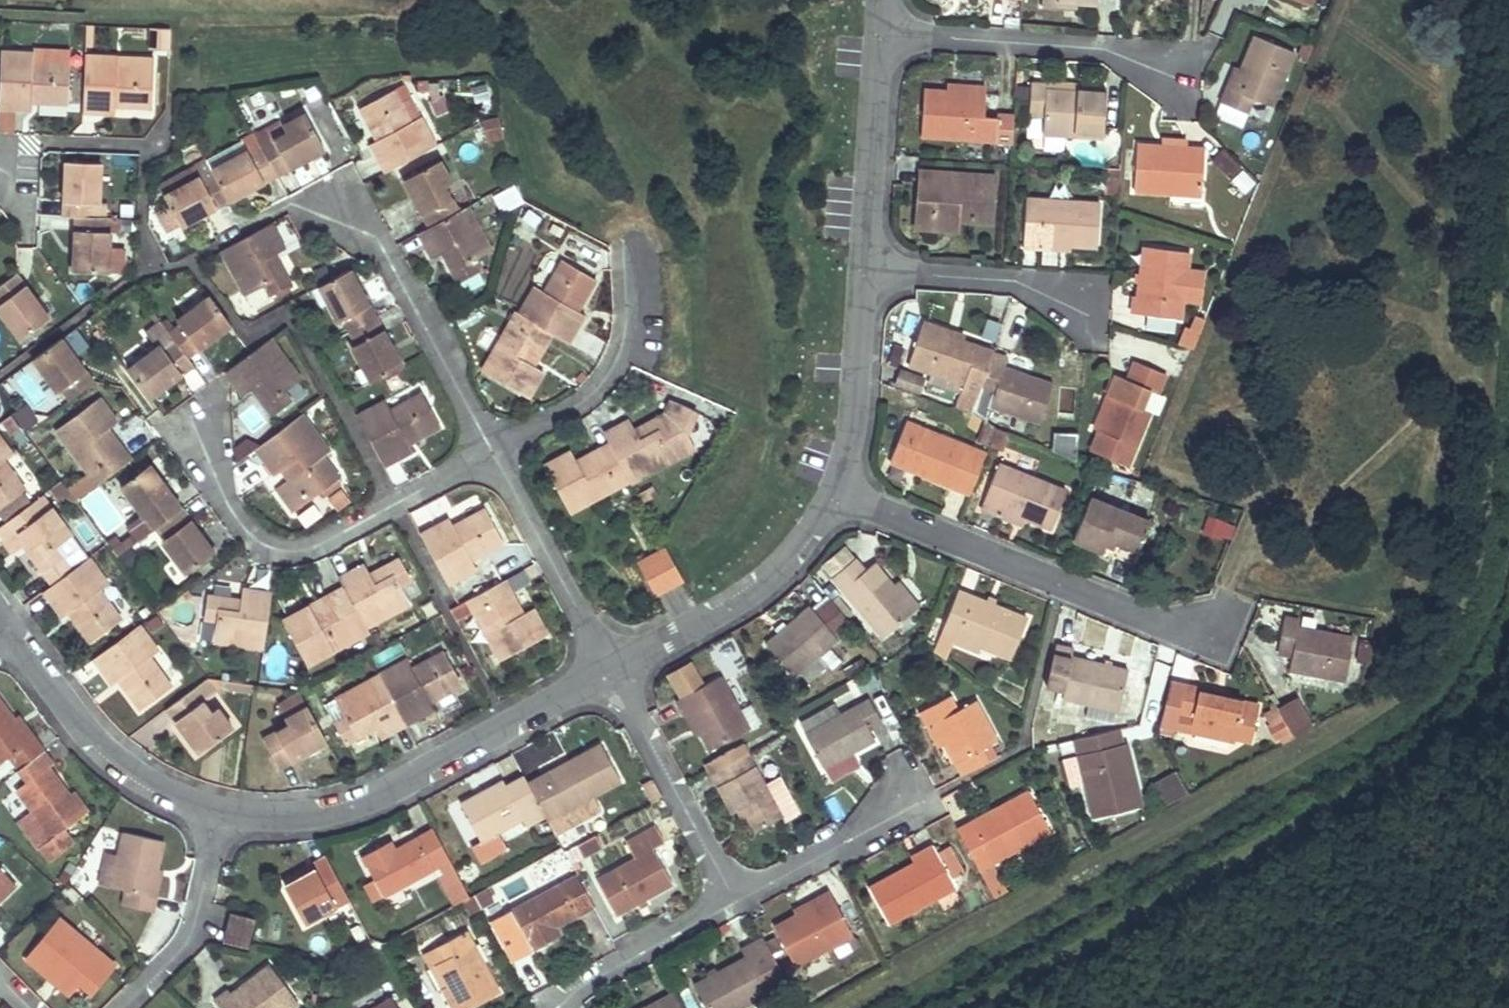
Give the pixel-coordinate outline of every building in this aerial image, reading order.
[(148,27),(148,49),(170,49),(170,27),(148,27)] [(1294,51),(1254,35),(1241,69),(1232,90),(1225,87),(1219,102),(1245,113),(1252,98),(1271,106),(1294,51)] [(1,50),(0,76),(0,108),(30,109),(31,100),(68,103),(70,64),(33,63),(34,52),(1,50)] [(117,56),(84,55),(81,111),(114,112),(115,106),(152,106),(154,68),(117,66),(117,56)] [(1241,69),(1234,66),(1225,87),(1232,90),(1241,69)] [(1075,91),(1075,86),(1076,82),(1045,80),(1045,84),(1045,89),(1075,91)] [(1045,84),(1030,84),(1029,117),(1042,118),(1042,135),(1101,139),(1104,88),(1075,86),(1075,91),(1045,89),(1045,84)] [(985,88),(948,85),(948,91),(959,91),(959,98),(984,100),(985,95),(985,88)] [(948,91),(923,89),(920,136),(1011,143),(1013,115),(996,115),(996,118),(983,117),(984,100),(959,98),(959,91),(948,91)] [(393,90),(359,108),(378,140),(370,145),(385,172),(435,145),(420,118),(411,122),(393,90)] [(997,95),(985,95),(984,100),(983,117),(996,118),(996,115),(997,95)] [(286,131),(260,145),(262,149),(276,175),(323,149),(305,114),(282,125),(286,131)] [(496,116),(482,123),(490,140),(504,134),(496,116)] [(1161,146),(1136,144),(1133,191),(1201,196),(1203,149),(1184,147),(1185,152),(1161,150),(1161,146)] [(1210,159),(1227,178),(1241,166),(1224,147),(1210,159)] [(247,151),(211,169),(214,175),(228,201),(276,175),(262,149),(250,155),(247,151)] [(100,163),(66,161),(63,216),(75,216),(92,217),(92,202),(100,203),(100,163)] [(437,161),(404,179),(430,227),(458,212),(444,186),(450,182),(437,161)] [(1241,194),(1255,182),(1244,167),(1229,179),(1241,194)] [(960,173),(919,171),(916,222),(934,225),(935,218),(955,219),(990,221),(993,176),(975,174),(974,179),(959,178),(960,173)] [(200,177),(164,196),(181,226),(228,201),(214,175),(202,182),(200,177)] [(517,183),(493,191),(500,210),(523,202),(517,183)] [(1098,204),(1026,198),(1022,248),(1038,249),(1038,243),(1063,244),(1096,246),(1098,204)] [(430,227),(418,233),(432,257),(443,253),(459,282),(480,271),(473,259),(491,250),(467,207),(458,212),(430,227)] [(104,230),(104,217),(92,217),(75,216),(73,269),(108,271),(123,272),(125,248),(109,246),(110,230),(104,230)] [(955,219),(935,218),(934,225),(916,222),(915,228),(954,231),(955,219)] [(271,223),(221,249),(252,308),(271,298),(270,295),(290,284),(274,253),(285,248),(271,223)] [(1063,244),(1038,243),(1038,249),(1063,251),(1063,244)] [(1188,252),(1144,247),(1135,313),(1179,319),(1188,252)] [(594,280),(562,259),(544,290),(534,285),(519,313),(552,332),(568,341),(583,314),(570,307),(574,301),(579,304),(594,280)] [(349,269),(319,286),(338,321),(343,320),(349,331),(375,317),(349,269)] [(0,286),(0,311),(19,339),(49,317),(17,273),(0,286)] [(181,325),(169,333),(187,357),(230,325),(209,296),(176,320),(181,325)] [(1192,348),(1204,317),(1190,311),(1178,342),(1192,348)] [(519,313),(516,312),(481,371),(527,397),(543,372),(527,362),(531,356),(535,358),(552,332),(519,313)] [(375,317),(349,331),(356,343),(352,346),(371,382),(402,365),(375,317)] [(951,332),(923,322),(908,364),(930,371),(930,370),(963,382),(960,390),(976,396),(976,394),(989,356),(976,352),(978,346),(963,341),(949,337),(951,332)] [(964,336),(951,332),(949,337),(963,341),(964,336)] [(160,345),(127,369),(148,398),(193,365),(187,357),(169,333),(158,341),(160,345)] [(62,337),(33,358),(57,392),(63,389),(70,400),(95,382),(62,337)] [(271,338),(225,371),(243,396),(252,388),(272,415),(291,401),(283,392),(301,378),(271,338)] [(991,351),(978,346),(976,352),(989,356),(990,353),(991,351)] [(1007,359),(990,353),(989,356),(976,394),(990,399),(988,406),(1037,423),(1052,384),(1023,374),(1004,367),(1007,359)] [(1026,366),(1007,359),(1004,367),(1023,374),(1026,366)] [(1164,374),(1135,361),(1128,380),(1113,376),(1106,396),(1113,399),(1100,434),(1135,447),(1149,412),(1141,409),(1149,390),(1156,393),(1164,374)] [(963,382),(930,370),(930,371),(928,379),(960,390),(963,382)] [(385,400),(357,416),(384,467),(413,451),(405,437),(412,434),(415,440),(440,426),(423,393),(391,410),(385,400)] [(99,398),(56,430),(96,485),(131,459),(108,428),(118,422),(99,398)] [(628,420),(604,433),(609,443),(629,480),(630,482),(691,449),(685,437),(697,413),(671,400),(664,414),(634,429),(628,420)] [(8,435),(37,421),(29,404),(0,418),(0,419),(8,435)] [(257,447),(255,448),(276,475),(283,469),(308,503),(340,477),(324,456),(330,451),(301,414),(257,447)] [(985,455),(906,422),(891,461),(969,493),(985,455)] [(1052,449),(1074,454),(1079,432),(1057,428),(1052,449)] [(235,447),(236,462),(255,448),(257,447),(248,438),(235,447)] [(24,490),(25,489),(3,460),(11,453),(0,439),(0,508),(24,490)] [(571,451),(544,465),(569,513),(629,480),(609,443),(577,461),(571,451)] [(149,465),(121,486),(142,516),(132,523),(143,537),(157,527),(181,509),(149,465)] [(1064,491),(997,465),(980,509),(998,516),(1001,510),(1026,520),(1050,529),(1064,491)] [(305,522),(351,502),(344,488),(299,508),(305,522)] [(962,508),(968,495),(952,488),(946,501),(962,508)] [(24,490),(0,508),(0,519),(3,524),(33,502),(24,490)] [(42,495),(33,502),(3,524),(0,526),(0,534),(14,552),(23,546),(53,585),(72,571),(55,548),(71,536),(42,495)] [(1149,522),(1089,497),(1072,541),(1101,552),(1106,539),(1137,551),(1149,522)] [(181,509),(157,527),(165,538),(161,541),(185,572),(214,553),(181,509)] [(449,519),(420,534),(448,584),(476,569),(471,558),(503,542),(485,509),(453,526),(449,519)] [(1026,520),(1001,510),(998,516),(1022,526),(1026,520)] [(1137,551),(1106,539),(1101,552),(1131,564),(1137,551)] [(822,566),(832,577),(854,559),(844,548),(822,566)] [(667,549),(638,564),(655,595),(684,580),(667,549)] [(363,564),(340,578),(344,586),(366,627),(410,603),(399,585),(411,579),(400,557),(374,572),(377,576),(371,580),(363,564)] [(53,585),(43,592),(62,617),(69,612),(90,642),(121,619),(98,590),(107,584),(88,558),(72,571),(53,585)] [(854,559),(832,577),(883,637),(913,610),(892,586),(873,563),(864,572),(854,559)] [(514,589),(529,582),(522,568),(507,575),(514,589)] [(459,604),(450,609),(456,621),(473,611),(499,660),(547,635),(532,608),(521,613),(503,579),(459,604)] [(917,606),(897,583),(892,586),(913,610),(917,606)] [(309,605),(283,620),(307,664),(368,631),(366,627),(344,586),(318,600),(322,608),(313,612),(309,605)] [(242,600),(207,595),(204,618),(216,620),(213,641),(263,649),(271,593),(243,589),(242,600)] [(1026,619),(957,591),(941,630),(954,636),(977,645),(1010,658),(1026,619)] [(829,592),(815,602),(837,634),(851,625),(829,592)] [(809,606),(766,643),(793,676),(837,638),(809,606)] [(1298,622),(1283,618),(1278,647),(1292,649),(1289,670),(1344,680),(1351,638),(1297,628),(1298,622)] [(138,625),(93,659),(112,685),(119,680),(140,710),(171,686),(150,658),(158,651),(138,625)] [(977,645),(954,636),(941,630),(939,636),(953,641),(975,651),(977,645)] [(725,674),(747,660),(733,636),(710,649),(725,674)] [(939,636),(933,650),(947,655),(953,641),(939,636)] [(1354,639),(1350,655),(1366,660),(1370,644),(1354,639)] [(1073,649),(1055,645),(1044,686),(1062,691),(1060,699),(1116,713),(1128,670),(1070,657),(1073,649)] [(406,659),(378,674),(405,724),(433,709),(429,702),(462,685),(443,652),(411,670),(406,659)] [(378,674),(334,699),(345,717),(333,723),(344,743),(374,728),(380,738),(405,724),(378,674)] [(718,678),(677,701),(684,715),(688,713),(700,734),(710,749),(748,729),(718,678)] [(207,679),(193,689),(202,701),(228,682),(207,679)] [(1182,688),(1224,698),(1225,694),(1183,684),(1182,688)] [(1224,698),(1182,688),(1168,685),(1156,732),(1173,736),(1174,729),(1189,732),(1235,742),(1236,738),(1250,742),(1257,705),(1224,698)] [(193,689),(166,709),(199,754),(231,729),(217,709),(210,713),(202,701),(193,689)] [(299,692),(276,704),(284,719),(307,706),(299,692)] [(1300,695),(1262,710),(1275,742),(1312,727),(1300,695)] [(949,697),(919,714),(927,727),(933,725),(943,744),(954,763),(995,739),(974,700),(957,711),(949,697)] [(345,717),(334,699),(324,704),(333,723),(345,717)] [(868,699),(803,733),(823,769),(852,753),(873,741),(868,731),(881,723),(868,699)] [(8,757),(17,770),(43,751),(33,737),(29,741),(14,721),(0,703),(0,764),(8,757)] [(288,726),(263,739),(279,769),(326,742),(307,706),(284,719),(288,726)] [(688,713),(684,715),(697,736),(700,734),(688,713)] [(19,719),(14,721),(29,741),(33,737),(19,719)] [(933,725),(927,727),(937,747),(943,744),(933,725)] [(1118,729),(1072,740),(1076,755),(1082,755),(1089,781),(1083,784),(1092,818),(1141,806),(1126,743),(1122,744),(1118,729)] [(43,751),(17,770),(27,783),(16,791),(52,839),(83,815),(68,795),(47,768),(52,763),(43,751)] [(746,751),(709,773),(730,813),(741,808),(754,831),(781,817),(746,751)] [(852,753),(823,769),(830,783),(859,768),(852,753)] [(1082,755),(1076,755),(1083,784),(1089,781),(1082,755)] [(567,761),(528,783),(531,789),(571,767),(567,761)] [(1163,803),(1187,793),(1176,769),(1153,779),(1163,803)] [(502,781),(460,804),(479,841),(522,819),(526,825),(545,815),(531,789),(528,783),(524,776),(504,787),(502,781)] [(72,791),(68,795),(83,815),(87,812),(72,791)] [(970,822),(957,830),(978,870),(1049,833),(1028,792),(994,810),(996,815),(972,826),(970,822)] [(994,810),(970,822),(972,826),(996,815),(994,810)] [(634,859),(596,878),(615,914),(673,884),(653,848),(662,843),(654,826),(626,843),(634,859)] [(379,847),(362,855),(382,895),(448,860),(432,829),(394,849),(384,855),(379,847)] [(162,841),(124,832),(119,855),(105,852),(98,885),(125,891),(122,905),(153,912),(156,896),(151,895),(157,869),(162,841)] [(595,836),(577,845),(583,856),(601,846),(595,836)] [(389,842),(379,847),(384,855),(394,849),(389,842)] [(921,860),(868,888),(888,923),(954,887),(950,879),(962,874),(947,847),(936,853),(932,846),(918,854),(921,860)] [(301,876),(284,886),(304,923),(347,899),(325,857),(311,865),(314,869),(301,876)] [(990,895),(1003,891),(994,864),(981,869),(990,895)] [(311,865),(299,871),(301,876),(314,869),(311,865)] [(15,884),(0,868),(0,898),(15,884)] [(162,871),(157,869),(151,895),(156,896),(162,871)] [(577,875),(509,911),(531,951),(560,936),(556,927),(594,906),(577,875)] [(798,913),(773,927),(794,965),(851,936),(829,891),(814,899),(818,905),(800,916),(798,913)] [(814,899),(796,910),(798,913),(800,916),(818,905),(814,899)] [(254,918),(232,914),(225,941),(246,946),(254,918)] [(59,921),(29,960),(53,979),(56,974),(74,989),(80,981),(92,991),(113,965),(59,921)] [(694,983),(707,1007),(740,1007),(764,995),(768,1000),(791,989),(762,937),(741,949),(746,958),(694,983)] [(299,1006),(271,965),(250,980),(254,986),(236,998),(232,992),(230,989),(215,999),(221,1007),(295,1007),(299,1006)] [(434,966),(431,969),(442,989),(446,987),(434,966)] [(56,974),(53,979),(70,994),(74,989),(56,974)] [(254,986),(250,980),(232,992),(236,998),(254,986)] [(646,1007),(684,1007),(676,992),(646,1007)] [(374,1007),(397,1007),(392,998),(374,1007)]
